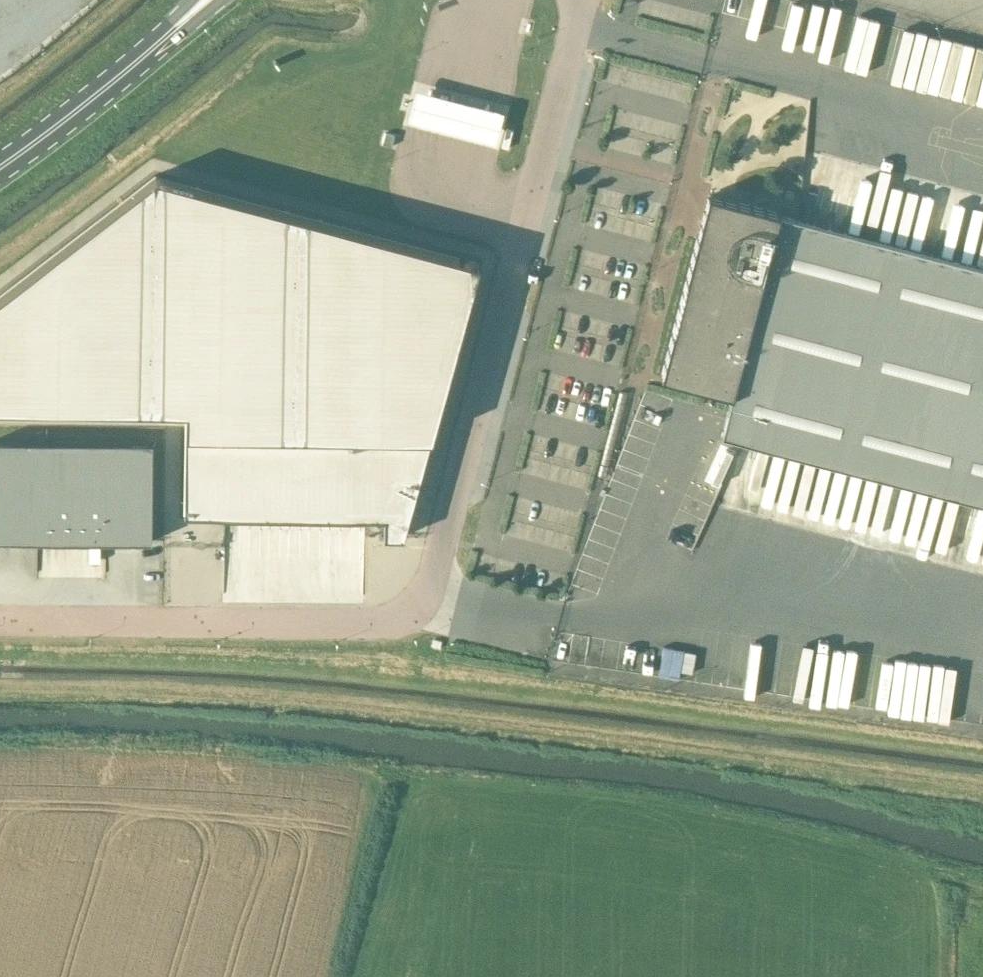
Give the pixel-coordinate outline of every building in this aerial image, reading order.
[(883,22),(884,33),(892,34),(893,44),(903,46),(900,59),(917,62),(896,66),(892,80),(982,102),(982,46),(883,22)] [(501,110),(415,88),(407,120),(492,141),(501,110)] [(385,133),(382,144),(392,146),(395,136),(385,133)] [(184,410),(184,515),(383,516),(383,536),(403,536),(476,260),(152,176),(0,295),(0,409),(184,410)] [(807,220),(709,195),(661,378),(732,396),(722,436),(750,444),(982,504),(982,266),(807,220)] [(151,542),(151,443),(0,442),(0,541),(151,542)] [(725,450),(711,482),(718,485),(732,453),(725,450)] [(226,517),(225,593),(237,593),(237,581),(241,581),(241,559),(242,529),(265,530),(265,517),(226,517)] [(661,647),(660,674),(681,675),(682,647),(661,647)]
